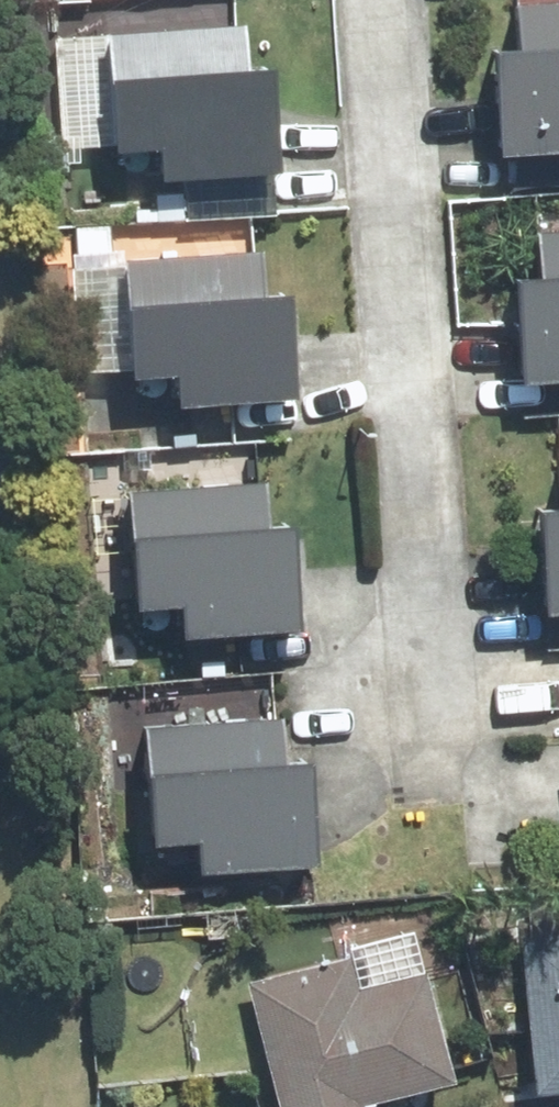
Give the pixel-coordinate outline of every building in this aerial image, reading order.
[(471,158),(558,155),(558,6),(504,8),(505,60),(468,61),(471,158)] [(140,178),(253,177),(253,73),(226,74),(225,31),(87,32),(87,151),(140,151),(140,178)] [(500,391),(558,390),(558,235),(514,235),(515,286),(499,286),(500,391)] [(106,259),(110,377),(155,375),(156,405),(271,402),(268,296),(243,297),(242,255),(106,259)] [(523,611),(558,612),(558,460),(544,460),(542,515),(525,514),(523,611)] [(287,528),(260,530),(256,482),(108,493),(116,611),(162,608),(165,644),(201,641),(295,635),(287,528)] [(180,882),(308,874),(301,755),(266,757),(263,717),(124,726),(132,852),(178,850),(180,882)] [(419,939),(249,983),(281,1106),(364,1106),(456,1083),(419,939)] [(529,944),(543,1092),(558,1090),(558,941),(529,944)]
